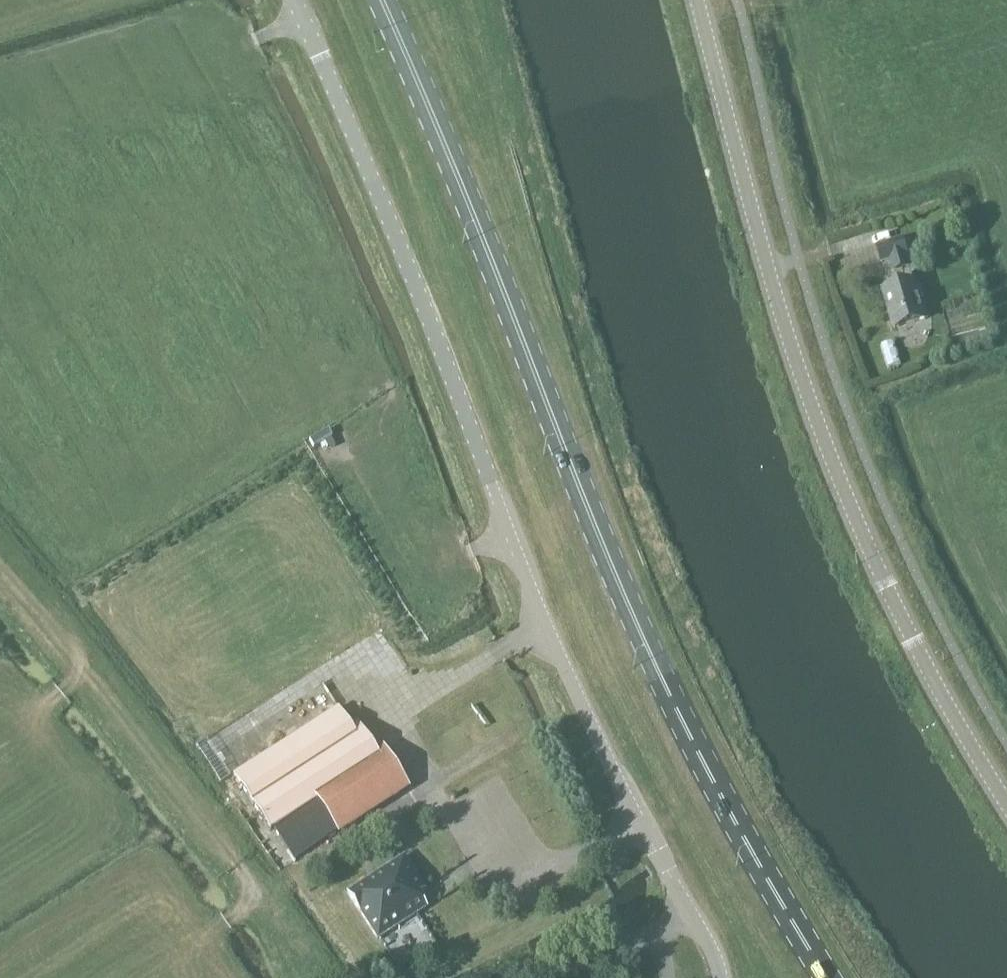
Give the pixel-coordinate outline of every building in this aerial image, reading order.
[(908,255),(904,239),(876,247),(881,264),(890,261),(895,277),(913,271),(914,276),(926,273),(920,252),(908,255)] [(916,307),(921,305),(914,282),(907,284),(909,289),(900,292),(899,287),(883,292),(895,329),(920,321),(916,307)] [(327,429),(308,440),(312,447),(323,441),(329,437),(331,436),(327,429)] [(329,437),(323,441),(328,450),(334,446),(329,437)] [(273,828),(294,860),(315,847),(406,788),(382,750),(375,754),(355,724),(349,728),(336,709),(234,775),(270,830),(273,828)] [(206,740),(194,747),(219,785),(230,778),(206,740)] [(358,913),(376,940),(417,913),(425,908),(417,895),(423,890),(402,857),(346,894),(358,913)]
